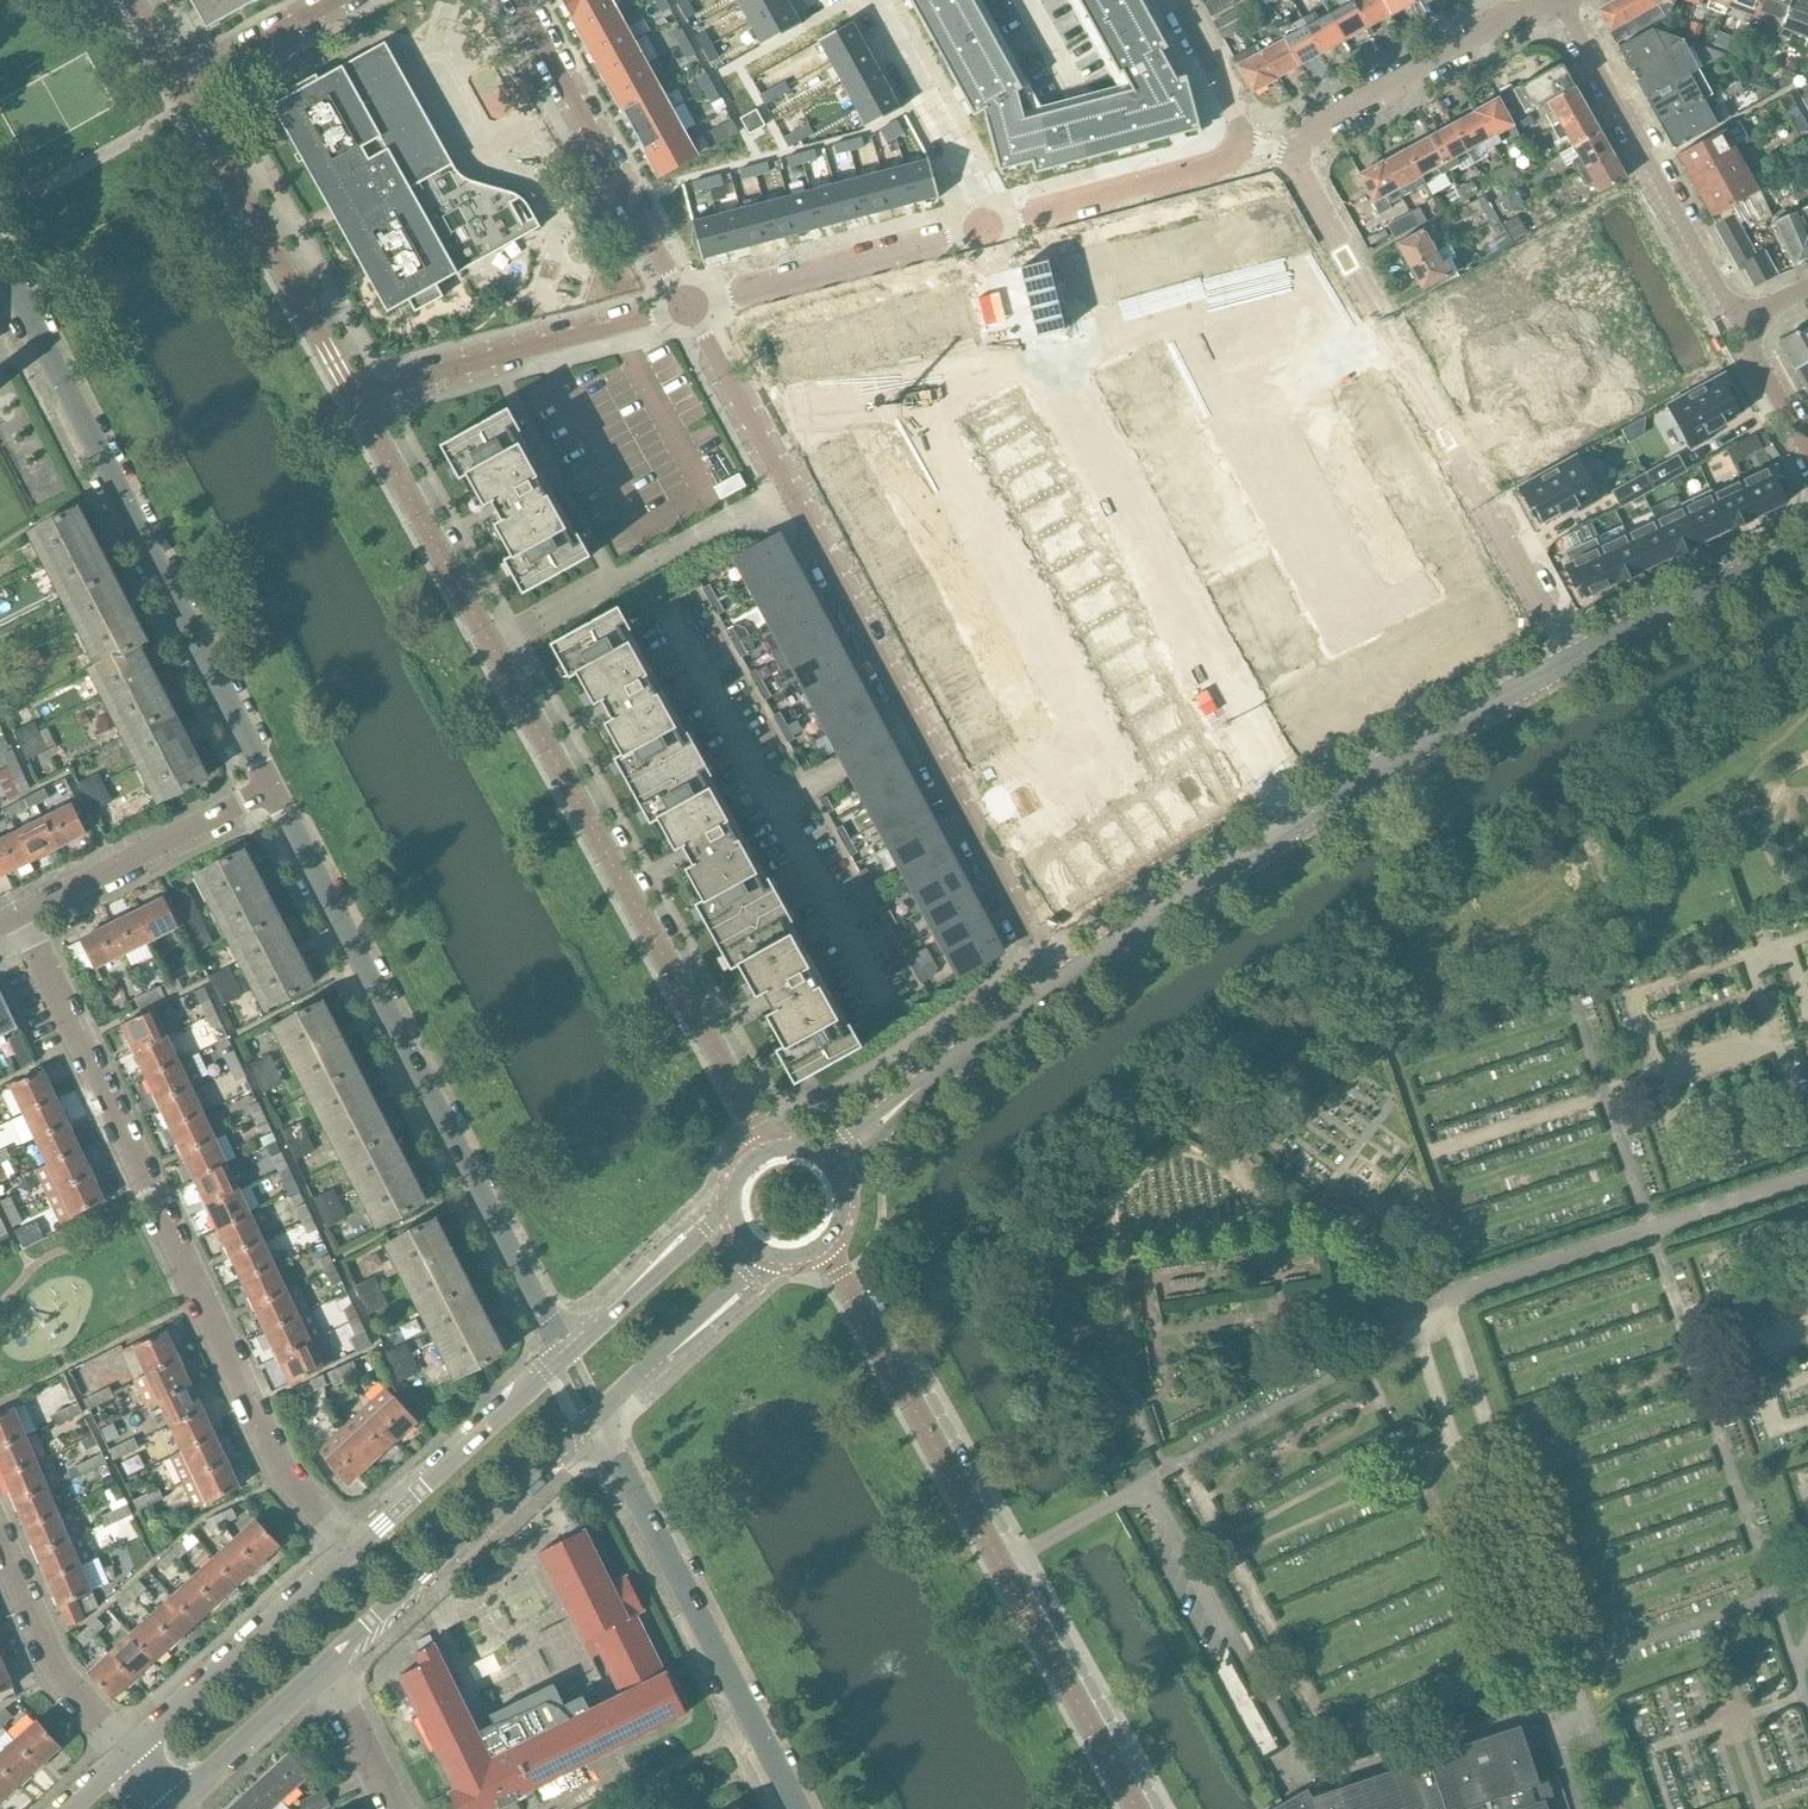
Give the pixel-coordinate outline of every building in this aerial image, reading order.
[(199,12),(197,14),(198,15),(200,14),(208,28),(219,22),(220,24),(221,24),(220,22),(259,0),(192,0),(199,12)] [(603,0),(562,0),(571,18),(603,0)] [(622,19),(611,0),(603,0),(571,18),(584,40),(622,19)] [(655,1),(662,13),(670,9),(665,0),(657,0),(655,1)] [(749,20),(786,0),(738,0),(749,20)] [(749,20),(762,44),(761,45),(761,46),(802,24),(801,22),(800,23),(787,0),(786,0),(749,20)] [(920,5),(914,8),(923,24),(933,41),(938,38),(945,50),(939,53),(941,55),(946,52),(953,65),(947,68),(957,84),(966,101),(971,98),(978,110),(973,113),(974,116),(984,110),(985,115),(986,117),(985,117),(992,143),(998,165),(1001,164),(1014,161),(1015,164),(1016,166),(1033,162),(1036,173),(1054,168),(1052,162),(1066,158),(1068,164),(1070,164),(1068,158),(1082,154),(1084,160),(1101,156),(1117,151),(1116,145),(1130,142),(1131,148),(1134,147),(1132,141),(1146,137),(1147,143),(1168,138),(1166,127),(1198,119),(1186,76),(1176,78),(1162,51),(1168,48),(1141,0),(1078,0),(1102,43),(1119,73),(1119,74),(1122,73),(1132,90),(1086,102),(1055,111),(1025,118),(1017,92),(1022,89),(1022,87),(1005,57),(989,27),(973,0),(917,0),(920,5)] [(1204,4),(1211,17),(1235,4),(1233,0),(1211,0),(1204,4)] [(1248,2),(1254,13),(1261,9),(1256,0),(1252,0),(1248,2)] [(1326,5),(1330,12),(1345,40),(1368,27),(1353,0),(1336,0),(1335,0),(1326,5)] [(1382,0),(1353,0),(1368,27),(1390,15),(1382,0)] [(1390,15),(1391,16),(1414,3),(1413,0),(1382,0),(1390,15)] [(1598,10),(1616,43),(1652,23),(1673,11),(1677,0),(1615,0),(1598,10)] [(1709,8),(1727,14),(1732,0),(1712,0),(1709,8)] [(1727,14),(1745,21),(1748,14),(1756,16),(1762,0),(1732,0),(1727,14)] [(1756,16),(1765,20),(1762,27),(1780,34),(1793,0),(1762,0),(1756,16)] [(1779,36),(1806,46),(1807,40),(1807,0),(1793,0),(1780,34),(1779,36)] [(688,2),(679,7),(687,19),(695,15),(688,2)] [(1322,53),(1345,40),(1330,12),(1328,13),(1322,2),(1310,9),(1313,13),(1303,18),(1322,53)] [(1238,8),(1213,22),(1223,39),(1248,26),(1238,8)] [(1299,65),(1322,53),(1303,18),(1292,24),(1288,17),(1276,24),(1299,65)] [(596,63),(634,42),(622,19),(584,40),(596,63)] [(1673,19),(1669,29),(1683,34),(1687,24),(1673,19)] [(831,34),(817,41),(819,43),(821,42),(832,63),(865,45),(853,24),(855,23),(853,21),(840,28),(838,26),(829,31),(831,34)] [(1693,22),(1688,36),(1698,39),(1703,26),(1693,22)] [(1277,79),(1277,78),(1299,65),(1276,24),(1263,31),(1267,38),(1258,43),(1277,79)] [(1618,47),(1630,69),(1683,41),(1680,34),(1656,27),(1618,47)] [(681,29),(673,33),(680,46),(688,41),(681,29)] [(705,32),(696,37),(703,49),(712,45),(705,32)] [(1717,37),(1714,45),(1722,48),(1725,40),(1717,37)] [(688,41),(680,46),(687,58),(695,54),(688,41)] [(1630,69),(1646,98),(1699,69),(1683,41),(1630,69)] [(1702,68),(1726,55),(1687,41),(1702,68)] [(463,270),(522,238),(541,227),(536,219),(529,207),(528,204),(530,203),(525,194),(521,197),(515,193),(509,191),(480,183),(472,181),(467,178),(462,175),(458,172),(455,167),(452,162),(385,42),(319,79),(317,74),(286,91),(289,96),(272,105),(388,312),(409,301),(415,312),(444,296),(437,285),(463,270)] [(609,85),(647,64),(634,42),(596,63),(609,85)] [(1234,56),(1254,92),(1277,79),(1258,43),(1234,56)] [(712,45),(703,49),(710,62),(719,57),(712,45)] [(865,45),(832,63),(843,84),(876,66),(865,45)] [(1751,62),(1745,81),(1759,86),(1766,67),(1751,62)] [(1562,63),(1513,90),(1510,85),(1497,92),(1514,121),(1527,113),(1529,112),(1548,102),(1576,87),(1562,63)] [(621,108),(659,87),(647,64),(609,85),(621,108)] [(876,66),(843,84),(855,105),(888,86),(876,66)] [(1646,98),(1660,124),(1712,94),(1699,69),(1646,98)] [(1783,69),(1779,80),(1791,84),(1794,72),(1783,69)] [(706,74),(698,78),(705,91),(713,86),(706,74)] [(785,82),(773,89),(778,98),(790,91),(785,82)] [(713,86),(705,91),(712,103),(720,99),(713,86)] [(888,86),(855,105),(866,126),(865,126),(866,128),(902,108),(901,107),(900,107),(888,86)] [(634,130),(672,109),(659,87),(621,108),(634,130)] [(1588,109),(1576,87),(1548,102),(1553,112),(1547,115),(1554,128),(1588,109)] [(773,89),(760,96),(765,105),(778,98),(773,89)] [(1779,100),(1787,113),(1798,107),(1791,93),(1779,100)] [(1660,124),(1674,149),(1719,125),(1704,99),(1713,95),(1712,94),(1660,124)] [(1498,98),(1474,111),(1475,112),(1494,146),(1507,139),(1508,142),(1519,137),(1498,98)] [(684,132),(672,109),(634,130),(646,153),(684,132)] [(757,109),(740,118),(749,134),(751,134),(761,128),(766,126),(757,109)] [(1600,132),(1588,109),(1554,128),(1561,141),(1567,137),(1573,147),(1600,132)] [(1475,112),(1452,125),(1467,152),(1478,147),(1481,153),(1494,146),(1475,112)] [(1527,113),(1517,119),(1522,129),(1535,122),(1529,112),(1527,113)] [(1791,121),(1798,134),(1807,129),(1807,125),(1802,114),(1791,121)] [(732,120),(723,124),(730,137),(738,132),(732,120)] [(897,120),(889,125),(896,138),(904,133),(897,120)] [(809,124),(796,132),(801,140),(814,133),(809,124)] [(889,125),(880,130),(887,142),(896,138),(889,125)] [(1452,125),(1429,137),(1448,171),(1461,165),(1457,158),(1467,152),(1452,125)] [(1736,150),(1725,130),(1724,129),(1677,155),(1689,176),(1736,150)] [(684,132),(646,153),(659,176),(697,155),(684,132)] [(796,132),(784,139),(788,147),(801,140),(796,132)] [(1612,155),(1600,132),(1573,147),(1578,157),(1571,161),(1578,174),(1612,155)] [(861,137),(848,141),(850,151),(864,147),(861,137)] [(1429,137),(1407,149),(1425,184),(1448,171),(1429,137)] [(848,141),(834,145),(836,154),(850,151),(848,141)] [(1403,196),(1425,184),(1407,149),(1384,162),(1384,161),(1403,196)] [(814,150),(801,154),(803,163),(817,159),(814,150)] [(1747,170),(1736,150),(1689,176),(1700,196),(1747,170)] [(801,154),(787,157),(789,167),(803,163),(801,154)] [(1540,154),(1532,159),(1536,166),(1543,161),(1540,154)] [(1598,194),(1625,178),(1612,155),(1578,174),(1586,187),(1592,183),(1598,194)] [(927,160),(904,166),(914,203),(937,197),(937,198),(939,198),(935,184),(939,183),(936,171),(932,172),(929,158),(927,158),(927,160)] [(1526,173),(1519,159),(1505,166),(1513,180),(1526,173)] [(1403,196),(1384,161),(1359,174),(1374,200),(1371,201),(1379,215),(1392,208),(1389,204),(1403,196)] [(768,162),(754,166),(756,175),(770,172),(768,162)] [(754,166),(740,170),(742,179),(756,175),(754,166)] [(904,166),(881,172),(891,209),(914,203),(904,166)] [(1491,173),(1499,188),(1513,180),(1505,166),(1491,173)] [(1760,190),(1758,190),(1747,170),(1700,196),(1711,216),(1736,203),(1760,190)] [(881,172),(858,178),(867,215),(891,209),(881,172)] [(721,175),(707,178),(709,188),(723,184),(721,175)] [(707,178),(693,182),(695,192),(709,188),(707,178)] [(858,178),(834,185),(844,221),(867,215),(858,178)] [(1476,190),(1472,181),(1457,189),(1464,202),(1475,196),(1476,190)] [(834,185),(811,191),(820,228),(844,221),(834,185)] [(1447,194),(1454,207),(1464,202),(1457,189),(1447,194)] [(1523,203),(1515,189),(1504,195),(1505,198),(1496,203),(1502,216),(1513,210),(1512,209),(1523,203)] [(1736,203),(1744,221),(1754,216),(1758,224),(1773,217),(1760,190),(1736,203)] [(811,191),(787,197),(797,234),(820,228),(811,191)] [(1475,200),(1488,224),(1498,219),(1485,195),(1475,200)] [(787,197),(764,203),(773,240),(797,234),(787,197)] [(1629,201),(1587,224),(1601,247),(1642,224),(1629,201)] [(764,203),(740,209),(750,246),(773,240),(764,203)] [(1279,203),(1254,210),(1266,255),(1291,249),(1279,203)] [(1740,269),(1745,266),(1744,265),(1757,258),(1756,257),(1738,224),(1744,221),(1736,203),(1711,216),(1711,217),(1713,216),(1718,225),(1716,226),(1740,269)] [(1428,221),(1420,207),(1412,211),(1420,225),(1428,221)] [(740,209),(717,216),(727,252),(750,246),(740,209)] [(1254,210),(1231,216),(1243,261),(1266,255),(1254,210)] [(1807,263),(1807,228),(1800,210),(1774,221),(1794,269),(1807,263)] [(1387,225),(1394,239),(1420,225),(1412,211),(1387,225)] [(1361,213),(1354,217),(1360,228),(1367,224),(1361,213)] [(694,220),(692,220),(702,260),(704,260),(704,258),(727,252),(717,216),(695,222),(694,220)] [(1231,216),(1207,222),(1219,268),(1243,261),(1231,216)] [(1503,224),(1512,241),(1527,233),(1518,216),(1503,224)] [(1207,222),(1184,228),(1196,274),(1219,268),(1207,222)] [(1432,224),(1422,230),(1397,243),(1404,254),(1402,257),(1405,263),(1409,264),(1411,267),(1438,251),(1433,241),(1439,238),(1432,224)] [(1642,224),(1601,247),(1613,270),(1654,247),(1642,224)] [(1184,228),(1161,235),(1173,280),(1196,274),(1184,228)] [(1507,234),(1494,241),(1499,250),(1512,243),(1507,234)] [(1161,235),(1137,241),(1149,286),(1173,280),(1161,235)] [(1137,241),(1114,247),(1126,292),(1149,286),(1137,241)] [(1114,247),(1090,253),(1102,299),(1126,292),(1114,247)] [(1654,247),(1613,270),(1625,292),(1667,269),(1654,247)] [(1423,290),(1457,271),(1450,258),(1444,261),(1438,251),(1411,267),(1412,270),(1411,273),(1415,280),(1418,281),(1423,290)] [(1090,253),(1066,260),(1077,305),(1102,299),(1090,253)] [(1755,285),(1775,274),(1764,253),(1756,257),(1757,258),(1744,265),(1745,266),(1755,285)] [(1556,261),(1543,268),(1548,276),(1560,270),(1556,261)] [(1667,269),(1625,292),(1638,314),(1679,291),(1667,269)] [(1560,270),(1548,276),(1552,284),(1565,278),(1560,270)] [(1537,272),(1524,279),(1529,287),(1541,280),(1537,272)] [(1541,280),(1529,287),(1533,295),(1546,288),(1541,280)] [(1300,283),(1286,287),(1289,296),(1303,293),(1300,283)] [(1476,286),(1434,308),(1448,332),(1489,309),(1476,286)] [(965,287),(941,293),(953,338),(977,332),(965,287)] [(1275,289),(1262,293),(1264,303),(1278,299),(1275,289)] [(1679,291),(1638,314),(1650,337),(1692,314),(1679,291)] [(941,293),(917,299),(929,345),(953,338),(941,293)] [(1242,298),(1228,302),(1231,312),(1245,308),(1242,298)] [(917,299),(894,306),(906,351),(929,345),(917,299)] [(1228,302),(1215,306),(1217,315),(1231,312),(1228,302)] [(894,306),(870,312),(882,357),(906,351),(894,306)] [(1581,306),(1568,313),(1573,321),(1585,314),(1581,306)] [(1489,309),(1448,332),(1460,355),(1501,332),(1489,309)] [(1196,311),(1182,314),(1185,324),(1198,320),(1196,311)] [(870,312),(847,318),(859,363),(882,357),(870,312)] [(1182,314),(1168,318),(1171,328),(1185,324),(1182,314)] [(1585,314),(1573,321),(1577,330),(1590,323),(1585,314)] [(1692,314),(1650,337),(1663,359),(1704,336),(1692,314)] [(1562,317),(1549,324),(1554,332),(1567,325),(1562,317)] [(847,318),(823,324),(835,370),(859,363),(847,318)] [(1149,323),(1135,327),(1138,336),(1152,333),(1149,323)] [(823,324),(800,330),(812,376),(835,370),(823,324)] [(1567,325),(1554,332),(1558,340),(1571,333),(1567,325)] [(1780,341),(1796,370),(1807,363),(1807,326),(1780,341)] [(1135,327),(1122,330),(1124,340),(1138,336),(1135,327)] [(800,330),(775,337),(787,382),(812,376),(800,330)] [(1501,332),(1460,355),(1472,377),(1514,354),(1501,332)] [(1101,336),(1087,340),(1089,349),(1103,346),(1101,336)] [(1704,336),(1663,359),(1676,383),(1717,360),(1704,336)] [(1154,347),(1102,375),(1263,680),(1315,653),(1254,538),(1217,468),(1154,347)] [(1606,352),(1593,359),(1598,366),(1610,359),(1606,352)] [(1514,354),(1472,377),(1485,400),(1526,377),(1514,354)] [(1610,359),(1598,366),(1602,375),(1615,368),(1610,359)] [(1587,362),(1574,369),(1579,377),(1592,370),(1587,362)] [(1796,370),(1807,391),(1807,363),(1796,370)] [(986,366),(972,370),(974,380),(989,376),(986,366)] [(1592,370),(1579,377),(1584,385),(1596,378),(1592,370)] [(1375,371),(1334,393),(1346,416),(1387,393),(1375,371)] [(1667,404),(1691,449),(1713,437),(1710,432),(1712,430),(1713,431),(1713,430),(1720,426),(1721,426),(1725,423),(1724,422),(1740,414),(1731,398),(1736,395),(1724,373),(1667,404)] [(951,375),(938,379),(940,389),(954,385),(951,375)] [(1526,377),(1485,400),(1497,422),(1539,399),(1526,377)] [(938,379),(924,382),(927,392),(940,389),(938,379)] [(1623,382),(1610,389),(1615,397),(1627,390),(1623,382)] [(904,388),(891,391),(893,401),(907,398),(904,388)] [(1020,390),(969,416),(1145,753),(1197,727),(1020,390)] [(891,391),(877,395),(880,405),(893,401),(891,391)] [(1604,392),(1591,399),(1596,407),(1608,400),(1604,392)] [(1387,393),(1346,416),(1358,437),(1399,414),(1387,393)] [(1539,399),(1497,422),(1510,445),(1551,422),(1539,399)] [(858,400),(844,403),(846,414),(860,410),(858,400)] [(844,403),(830,407),(833,417),(846,414),(844,403)] [(591,556),(521,431),(508,408),(441,445),(452,466),(460,462),(485,506),(492,502),(502,520),(494,524),(519,569),(512,573),(523,594),(591,556)] [(810,412),(796,416),(799,426),(813,423),(810,412)] [(1399,414),(1358,437),(1370,458),(1411,435),(1399,414)] [(1309,420),(1301,424),(1308,437),(1316,432),(1309,420)] [(1551,422),(1510,445),(1523,468),(1564,445),(1551,422)] [(896,425),(888,430),(895,442),(903,438),(896,425)] [(1316,432),(1308,437),(1314,449),(1323,445),(1316,432)] [(1411,435),(1370,458),(1381,479),(1423,457),(1411,435)] [(851,437),(810,459),(822,481),(863,459),(851,437)] [(903,438),(895,442),(901,454),(909,450),(903,438)] [(1578,511),(1600,499),(1575,455),(1518,486),(1530,509),(1536,506),(1544,522),(1560,513),(1560,514),(1564,512),(1564,513),(1565,513),(1565,512),(1572,508),(1573,508),(1575,506),(1578,511)] [(1677,455),(1644,473),(1653,490),(1687,471),(1677,455)] [(1423,457),(1381,479),(1393,501),(1434,478),(1423,457)] [(863,459),(822,481),(833,502),(874,480),(863,459)] [(1332,463),(1324,467),(1330,480),(1338,476),(1332,463)] [(1776,465),(1742,481),(1758,516),(1787,502),(1781,491),(1787,488),(1776,465)] [(919,468),(911,472),(917,485),(925,480),(919,468)] [(1620,508),(1653,490),(1644,473),(1611,491),(1620,508)] [(1338,476),(1330,480),(1337,492),(1345,488),(1338,476)] [(1434,478),(1393,501),(1405,522),(1446,499),(1434,478)] [(874,480),(833,502),(844,524),(886,502),(874,480)] [(925,480),(917,485),(924,497),(932,493),(925,480)] [(1714,494),(1713,495),(1729,529),(1730,529),(1757,517),(1756,517),(1758,516),(1742,481),(1714,494)] [(1711,489),(1681,504),(1683,509),(1684,508),(1701,543),(1729,529),(1713,495),(1714,494),(1711,489)] [(1676,496),(1650,508),(1656,521),(1656,522),(1672,556),(1673,556),(1700,544),(1700,543),(1701,543),(1684,508),(1683,509),(1676,496)] [(886,502),(844,524),(856,545),(897,523),(886,502)] [(1355,506),(1346,510),(1353,523),(1361,519),(1355,506)] [(66,599),(109,576),(75,509),(32,531),(66,599)] [(941,511),(933,515),(940,528),(948,524),(941,511)] [(1361,519),(1353,523),(1359,535),(1368,531),(1361,519)] [(1656,522),(1627,535),(1644,570),(1672,556),(1656,522)] [(897,523),(856,545),(867,567),(909,545),(897,523)] [(948,524),(940,528),(946,540),(955,536),(948,524)] [(1600,548),(1598,549),(1615,583),(1616,583),(1617,583),(1643,570),(1644,570),(1627,535),(1600,548)] [(747,581),(791,558),(783,542),(780,544),(776,536),(735,558),(747,581)] [(1569,562),(1564,565),(1575,588),(1580,586),(1586,597),(1615,583),(1598,549),(1600,548),(1595,538),(1565,552),(1569,562)] [(909,545),(867,567),(879,588),(920,566),(909,545)] [(1377,549),(1369,553),(1375,566),(1384,562),(1377,549)] [(964,554),(956,559),(962,571),(971,566),(964,554)] [(799,573),(791,558),(747,581),(748,583),(749,582),(758,601),(758,603),(799,581),(796,575),(799,573)] [(1384,562),(1375,566),(1382,579),(1390,574),(1384,562)] [(920,566),(879,588),(890,609),(932,587),(920,566)] [(971,566),(962,571),(969,584),(977,579),(971,566)] [(109,576),(66,599),(99,664),(92,668),(92,669),(136,647),(144,643),(109,576)] [(770,624),(814,600),(806,585),(803,587),(799,581),(758,603),(770,624)] [(702,589),(709,601),(716,597),(709,585),(702,589)] [(932,587),(890,609),(902,631),(943,609),(932,587)] [(724,612),(716,597),(709,601),(717,616),(724,612)] [(987,597),(978,601),(985,614),(993,609),(987,597)] [(781,645),(822,624),(819,618),(822,616),(814,600),(770,624),(771,625),(772,625),(781,643),(781,644),(781,645)] [(700,753),(631,629),(618,606),(550,643),(562,664),(569,660),(594,705),(602,701),(612,719),(604,723),(629,767),(622,772),(632,791),(700,753)] [(943,609),(902,631),(913,652),(954,630),(943,609)] [(993,609),(985,614),(991,626),(1000,622),(993,609)] [(825,630),(822,624),(781,645),(793,667),(837,643),(829,628),(825,630)] [(726,631),(733,644),(740,640),(733,627),(726,631)] [(954,630),(913,652),(924,674),(966,652),(954,630)] [(748,654),(740,640),(733,644),(741,658),(748,654)] [(1009,640),(1001,644),(1008,657),(1016,653),(1009,640)] [(842,660),(845,659),(837,643),(793,667),(793,668),(794,668),(804,686),(803,687),(804,688),(845,666),(842,660)] [(92,669),(126,736),(170,713),(136,647),(92,669)] [(966,652),(924,674),(936,695),(977,673),(966,652)] [(1016,653),(1008,657),(1014,669),(1022,665),(1016,653)] [(10,688),(0,665),(0,693),(10,688)] [(816,710),(860,686),(852,670),(848,672),(845,666),(804,688),(816,710)] [(756,686),(763,682),(756,669),(749,674),(756,686)] [(977,673),(936,695),(947,716),(989,694),(977,673)] [(771,696),(763,682),(756,686),(764,700),(771,696)] [(1032,683),(1024,687),(1030,700),(1038,696),(1032,683)] [(868,701),(860,686),(816,710),(816,711),(817,711),(827,729),(826,730),(827,731),(868,709),(865,703),(868,701)] [(989,694),(947,716),(959,738),(1000,716),(989,694)] [(1038,696),(1030,700),(1037,712),(1045,708),(1038,696)] [(871,715),(868,709),(827,731),(839,754),(847,750),(876,734),(884,730),(874,713),(871,715)] [(773,716),(780,729),(787,725),(780,712),(773,716)] [(160,802),(204,779),(170,713),(126,736),(160,802)] [(1000,716),(959,738),(971,761),(1012,738),(1000,716)] [(27,761),(48,752),(47,749),(56,745),(48,728),(39,732),(35,722),(14,732),(27,761)] [(795,739),(787,725),(780,729),(787,743),(795,739)] [(1054,727),(1043,733),(1047,741),(1058,735),(1054,727)] [(883,747),(876,734),(847,750),(853,762),(861,777),(890,761),(883,747)] [(1038,852),(1025,860),(1062,917),(1237,802),(1209,749),(1208,749),(1173,772),(1109,814),(1042,858),(1038,852)] [(13,750),(2,754),(8,767),(0,770),(0,772),(5,783),(13,779),(19,793),(30,788),(13,750)] [(781,899),(712,775),(700,753),(632,791),(643,810),(650,806),(675,850),(682,846),(692,864),(685,868),(710,913),(702,917),(713,936),(781,899)] [(803,754),(796,758),(803,772),(811,768),(803,754)] [(866,803),(907,781),(904,775),(907,774),(898,757),(890,761),(861,777),(854,780),(866,803)] [(113,803),(97,773),(77,783),(93,813),(113,803)] [(877,825),(921,801),(913,786),(910,787),(907,781),(866,803),(867,805),(867,804),(877,823),(877,825)] [(31,794),(36,804),(49,798),(44,788),(31,794)] [(36,804),(31,794),(18,801),(23,811),(36,804)] [(827,796),(819,800),(827,814),(834,810),(827,796)] [(889,846),(930,824),(927,818),(930,817),(921,801),(877,825),(889,846)] [(44,820),(58,848),(86,834),(72,806),(44,820)] [(44,820),(18,833),(32,861),(58,848),(44,820)] [(900,867),(944,844),(936,828),(933,830),(930,824),(889,846),(890,848),(890,847),(900,866),(899,866),(900,867)] [(835,829),(843,843),(850,839),(843,825),(835,829)] [(0,842),(0,864),(5,875),(32,861),(18,833),(0,842)] [(858,852),(850,839),(843,843),(850,856),(858,852)] [(911,889),(953,867),(949,861),(953,859),(944,844),(900,867),(911,889)] [(197,875),(232,942),(276,920),(241,852),(197,875)] [(923,910),(967,887),(959,871),(956,873),(953,867),(911,889),(912,891),(913,890),(923,909),(922,909),(923,910)] [(859,872),(866,885),(874,881),(866,868),(859,872)] [(881,895),(874,881),(866,885),(874,899),(881,895)] [(934,932),(975,910),(972,904),(975,902),(967,887),(923,910),(934,932)] [(214,943),(186,888),(174,894),(202,949),(214,943)] [(163,898),(134,912),(148,941),(177,926),(163,898)] [(862,1046),(793,921),(781,899),(713,936),(723,956),(731,951),(748,983),(756,978),(781,1023),(773,1028),(791,1059),(783,1063),(795,1084),(862,1046)] [(883,914),(890,928),(897,924),(890,910),(883,914)] [(946,953),(990,929),(982,914),(979,916),(975,910),(934,932),(935,933),(936,933),(946,951),(945,952),(946,953)] [(122,954),(148,941),(134,912),(108,925),(122,954)] [(276,920),(232,942),(267,1009),(310,986),(276,920)] [(905,937),(897,924),(890,928),(897,941),(905,937)] [(108,925),(81,939),(95,967),(122,954),(108,925)] [(998,945),(990,929),(946,953),(958,976),(999,954),(995,947),(998,945)] [(906,957),(914,970),(921,966),(913,952),(906,957)] [(928,979),(921,966),(914,970),(921,983),(928,979)] [(208,976),(222,1006),(243,996),(229,967),(208,976)] [(178,978),(163,984),(168,995),(183,989),(178,978)] [(142,995),(147,1006),(166,997),(161,986),(142,995)] [(18,1027),(0,989),(0,1036),(18,1027)] [(147,1006),(142,995),(134,998),(139,1009),(147,1006)] [(206,1018),(217,1012),(210,999),(199,1004),(206,1018)] [(312,1095),(355,1072),(320,1005),(276,1027),(312,1095)] [(121,1025),(134,1052),(168,1036),(155,1009),(121,1025)] [(217,1012),(206,1018),(217,1042),(228,1037),(217,1012)] [(134,1052),(146,1077),(179,1062),(168,1036),(134,1052)] [(230,1069),(240,1064),(234,1050),(223,1055),(230,1069)] [(250,1064),(263,1094),(284,1084),(271,1055),(250,1064)] [(158,1103),(192,1087),(203,1082),(191,1056),(179,1062),(146,1077),(158,1103)] [(0,1067),(0,1081),(15,1073),(9,1062),(0,1067)] [(240,1064),(230,1069),(235,1081),(246,1076),(240,1064)] [(24,1115),(57,1099),(44,1071),(11,1086),(24,1115)] [(388,1138),(355,1072),(312,1095),(346,1161),(388,1138)] [(158,1103),(170,1129),(203,1113),(192,1087),(158,1103)] [(69,1124),(57,1099),(24,1115),(36,1140),(69,1124)] [(254,1121),(265,1116),(258,1102),(248,1107),(254,1121)] [(170,1129),(182,1154),(216,1139),(203,1113),(170,1129)] [(265,1116),(254,1121),(261,1134),(271,1128),(265,1116)] [(281,1131),(295,1160),(315,1150),(301,1122),(281,1131)] [(36,1140),(48,1166),(81,1149),(69,1124),(36,1140)] [(388,1138),(346,1161),(380,1227),(422,1205),(388,1138)] [(182,1154),(194,1180),(228,1164),(216,1139),(182,1154)] [(2,1163),(12,1158),(6,1147),(0,1150),(0,1164),(2,1163)] [(81,1149),(48,1166),(37,1171),(48,1196),(93,1174),(81,1149)] [(277,1171),(288,1166),(281,1153),(270,1158),(277,1171)] [(9,1178),(2,1163),(0,1164),(0,1182),(9,1178)] [(194,1180),(206,1205),(239,1189),(228,1164),(194,1180)] [(288,1166),(277,1171),(283,1184),(281,1185),(287,1197),(300,1190),(288,1166)] [(62,1223),(83,1213),(87,1212),(85,1209),(105,1200),(93,1174),(48,1196),(62,1223)] [(206,1205),(218,1230),(251,1214),(239,1189),(206,1205)] [(313,1198),(326,1227),(347,1218),(334,1189),(313,1198)] [(17,1210),(10,1196),(0,1201),(0,1203),(6,1215),(17,1210)] [(301,1221),(312,1216),(306,1203),(295,1208),(301,1221)] [(17,1210),(6,1215),(13,1228),(23,1223),(17,1210)] [(263,1240),(251,1214),(218,1230),(230,1255),(263,1240)] [(312,1216),(301,1221),(307,1234),(318,1229),(312,1216)] [(424,1309),(467,1287),(435,1226),(432,1221),(423,1226),(389,1243),(424,1309)] [(0,1226),(0,1241),(10,1237),(4,1224),(0,1226)] [(275,1265),(263,1240),(230,1255),(242,1281),(275,1265)] [(325,1272),(336,1267),(330,1255),(319,1260),(325,1272)] [(287,1290),(275,1265),(242,1281),(254,1306),(287,1290)] [(336,1267),(325,1272),(331,1286),(342,1281),(336,1267)] [(354,1286),(367,1315),(388,1306),(376,1277),(354,1286)] [(254,1306),(266,1332),(310,1310),(298,1285),(287,1290),(254,1306)] [(467,1287),(424,1309),(458,1377),(502,1354),(467,1287)] [(349,1324),(360,1319),(354,1306),(343,1311),(349,1324)] [(322,1336),(310,1310),(266,1332),(278,1357),(322,1336)] [(360,1319),(349,1324),(354,1336),(365,1331),(360,1319)] [(132,1344),(146,1374),(179,1357),(167,1331),(147,1341),(146,1338),(132,1344)] [(278,1357),(290,1383),(334,1362),(322,1336),(278,1357)] [(419,1373),(406,1343),(385,1352),(399,1382),(419,1373)] [(179,1357),(146,1374),(158,1400),(192,1384),(179,1357)] [(353,1360),(339,1367),(343,1378),(358,1371),(353,1360)] [(339,1367),(327,1373),(332,1383),(343,1378),(339,1367)] [(323,1374),(309,1381),(314,1391),(328,1385),(323,1374)] [(103,1390),(108,1401),(128,1393),(123,1382),(103,1390)] [(203,1409),(192,1384),(158,1400),(170,1424),(203,1409)] [(363,1408),(394,1441),(416,1421),(386,1387),(363,1408)] [(108,1401),(103,1390),(84,1399),(89,1410),(108,1401)] [(300,1404),(300,1406),(300,1408),(301,1410),(303,1412),(304,1412),(306,1413),(308,1412),(311,1411),(312,1410),(313,1408),(313,1406),(313,1404),(312,1402),(310,1400),(308,1399),(306,1399),(304,1399),(302,1400),(301,1402),(300,1404)] [(0,1414),(0,1448),(27,1436),(39,1431),(26,1400),(0,1411),(1,1413),(0,1414)] [(65,1409),(70,1419),(83,1412),(78,1402),(65,1409)] [(372,1462),(394,1441),(363,1408),(341,1428),(372,1462)] [(70,1419),(65,1409),(52,1415),(57,1425),(70,1419)] [(170,1424),(182,1450),(215,1434),(203,1409),(170,1424)] [(372,1462),(341,1428),(318,1449),(349,1483),(372,1462)] [(215,1434),(182,1450),(170,1455),(182,1481),(227,1460),(215,1434)] [(4,1477),(38,1463),(27,1436),(0,1448),(0,1467),(4,1477)] [(121,1443),(126,1454),(140,1448),(134,1437),(121,1443)] [(126,1454),(121,1443),(108,1450),(113,1461),(126,1454)] [(89,1460),(94,1470),(108,1463),(103,1453),(89,1460)] [(15,1503),(49,1488),(60,1483),(50,1458),(38,1463),(4,1477),(15,1503)] [(94,1470),(89,1460),(76,1466),(81,1476),(94,1470)] [(227,1460),(182,1481),(195,1507),(240,1486),(227,1460)] [(113,1510),(118,1520),(133,1513),(125,1499),(123,1500),(116,1485),(104,1491),(113,1510)] [(146,1494),(151,1504),(165,1498),(159,1487),(146,1494)] [(15,1503),(26,1528),(60,1514),(49,1488),(15,1503)] [(151,1504),(146,1494),(133,1500),(138,1511),(151,1504)] [(219,1514),(224,1525),(237,1519),(232,1508),(219,1514)] [(26,1528),(37,1554),(82,1535),(71,1509),(60,1514),(26,1528)] [(118,1520),(113,1510),(100,1517),(105,1527),(118,1520)] [(224,1525),(219,1514),(206,1520),(211,1531),(224,1525)] [(234,1538),(259,1565),(280,1545),(255,1518),(234,1538)] [(612,1675),(621,1693),(585,1711),(579,1699),(564,1706),(552,1683),(490,1714),(494,1723),(479,1731),(435,1643),(417,1653),(422,1664),(399,1675),(455,1788),(449,1791),(458,1808),(489,1808),(499,1804),(500,1806),(508,1802),(517,1798),(516,1796),(686,1712),(666,1670),(664,1671),(636,1613),(644,1609),(627,1574),(612,1582),(585,1528),(539,1551),(544,1561),(543,1561),(546,1566),(547,1566),(552,1577),(551,1578),(554,1583),(555,1583),(560,1594),(559,1594),(562,1599),(563,1598),(568,1609),(567,1609),(569,1614),(570,1614),(575,1625),(577,1630),(578,1629),(591,1657),(600,1652),(612,1675)] [(37,1554),(48,1580),(81,1566),(93,1560),(82,1535),(37,1554)] [(238,1584),(259,1565),(234,1538),(213,1557),(238,1584)] [(169,1552),(178,1560),(188,1550),(180,1541),(169,1552)] [(178,1560),(169,1552),(159,1562),(167,1570),(178,1560)] [(218,1603),(238,1584),(213,1557),(193,1575),(218,1603)] [(59,1605),(76,1598),(78,1597),(86,1612),(99,1606),(81,1566),(48,1580),(59,1605)] [(197,1622),(218,1603),(193,1575),(172,1595),(197,1622)] [(128,1589),(136,1598),(146,1589),(138,1580),(128,1589)] [(136,1598),(128,1589),(117,1599),(126,1608),(136,1598)] [(176,1641),(197,1622),(172,1595),(151,1613),(176,1641)] [(76,1598),(59,1605),(68,1627),(85,1620),(76,1598)] [(130,1633),(155,1660),(176,1641),(151,1613),(130,1633)] [(86,1628),(94,1637),(105,1627),(96,1618),(86,1628)] [(94,1637),(86,1628),(76,1638),(84,1647),(94,1637)] [(135,1679),(155,1660),(130,1633),(110,1652),(135,1679)] [(88,1671),(109,1695),(113,1699),(135,1679),(110,1652),(88,1671)] [(0,1662),(0,1692),(14,1686),(3,1661),(0,1662)] [(3,1726),(13,1717),(5,1708),(0,1713),(0,1723),(3,1726)] [(15,1739),(40,1766),(62,1746),(37,1719),(15,1739)] [(1282,1803),(1271,1808),(1548,1808),(1545,1799),(1554,1796),(1548,1780),(1539,1783),(1520,1725),(1428,1756),(1428,1757),(1312,1796),(1308,1788),(1282,1803)] [(40,1766),(15,1739),(0,1752),(0,1765),(19,1785),(40,1766)] [(304,1771),(289,1755),(251,1790),(269,1808),(271,1808),(308,1775),(304,1771)] [(19,1785),(0,1765),(0,1802),(19,1785)] [(251,1790),(230,1808),(269,1808),(251,1790)] [(323,1792),(302,1803),(305,1808),(319,1808),(329,1804),(324,1792),(323,1792)]
